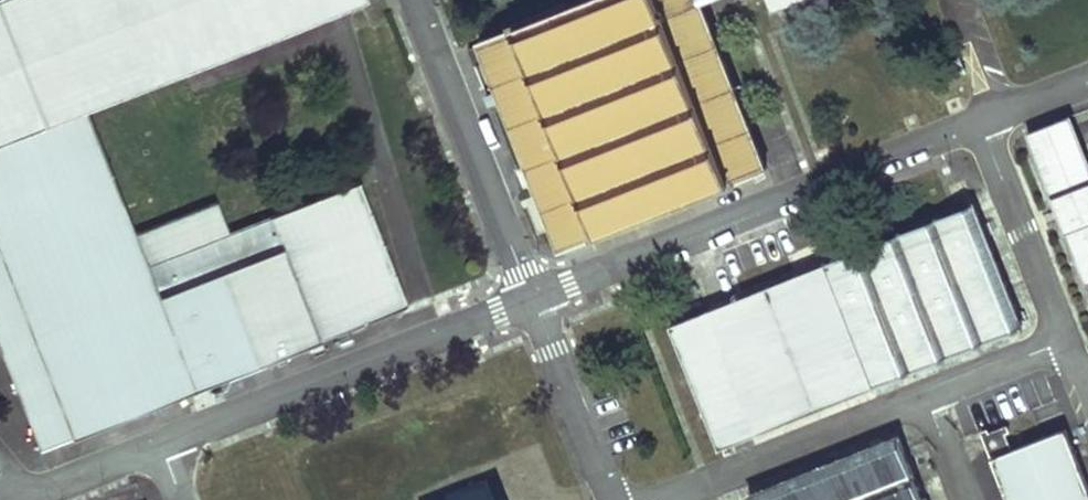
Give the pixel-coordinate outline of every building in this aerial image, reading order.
[(42,452),(407,307),(358,183),(229,235),(216,202),(133,235),(82,106),(350,0),(351,0),(0,0),(0,347),(42,452)] [(350,0),(355,13),(365,9),(361,0),(351,0),(350,0)] [(481,43),(489,63),(498,87),(563,251),(767,171),(700,0),(591,0),(481,43)] [(777,8),(798,0),(774,0),(777,8)] [(961,59),(952,62),(958,79),(966,75),(961,59)] [(489,63),(479,67),(488,91),(498,87),(489,63)] [(1030,134),(1087,283),(1087,166),(1069,118),(1030,134)] [(974,204),(707,310),(756,434),(1022,329),(974,204)] [(707,310),(671,325),(720,449),(756,434),(707,310)] [(987,429),(982,431),(991,454),(1010,447),(1005,434),(1009,432),(1006,425),(988,432),(987,429)] [(1009,499),(1087,499),(1087,490),(1064,429),(992,456),(1009,499)] [(749,496),(750,499),(924,499),(899,437),(749,496)]
